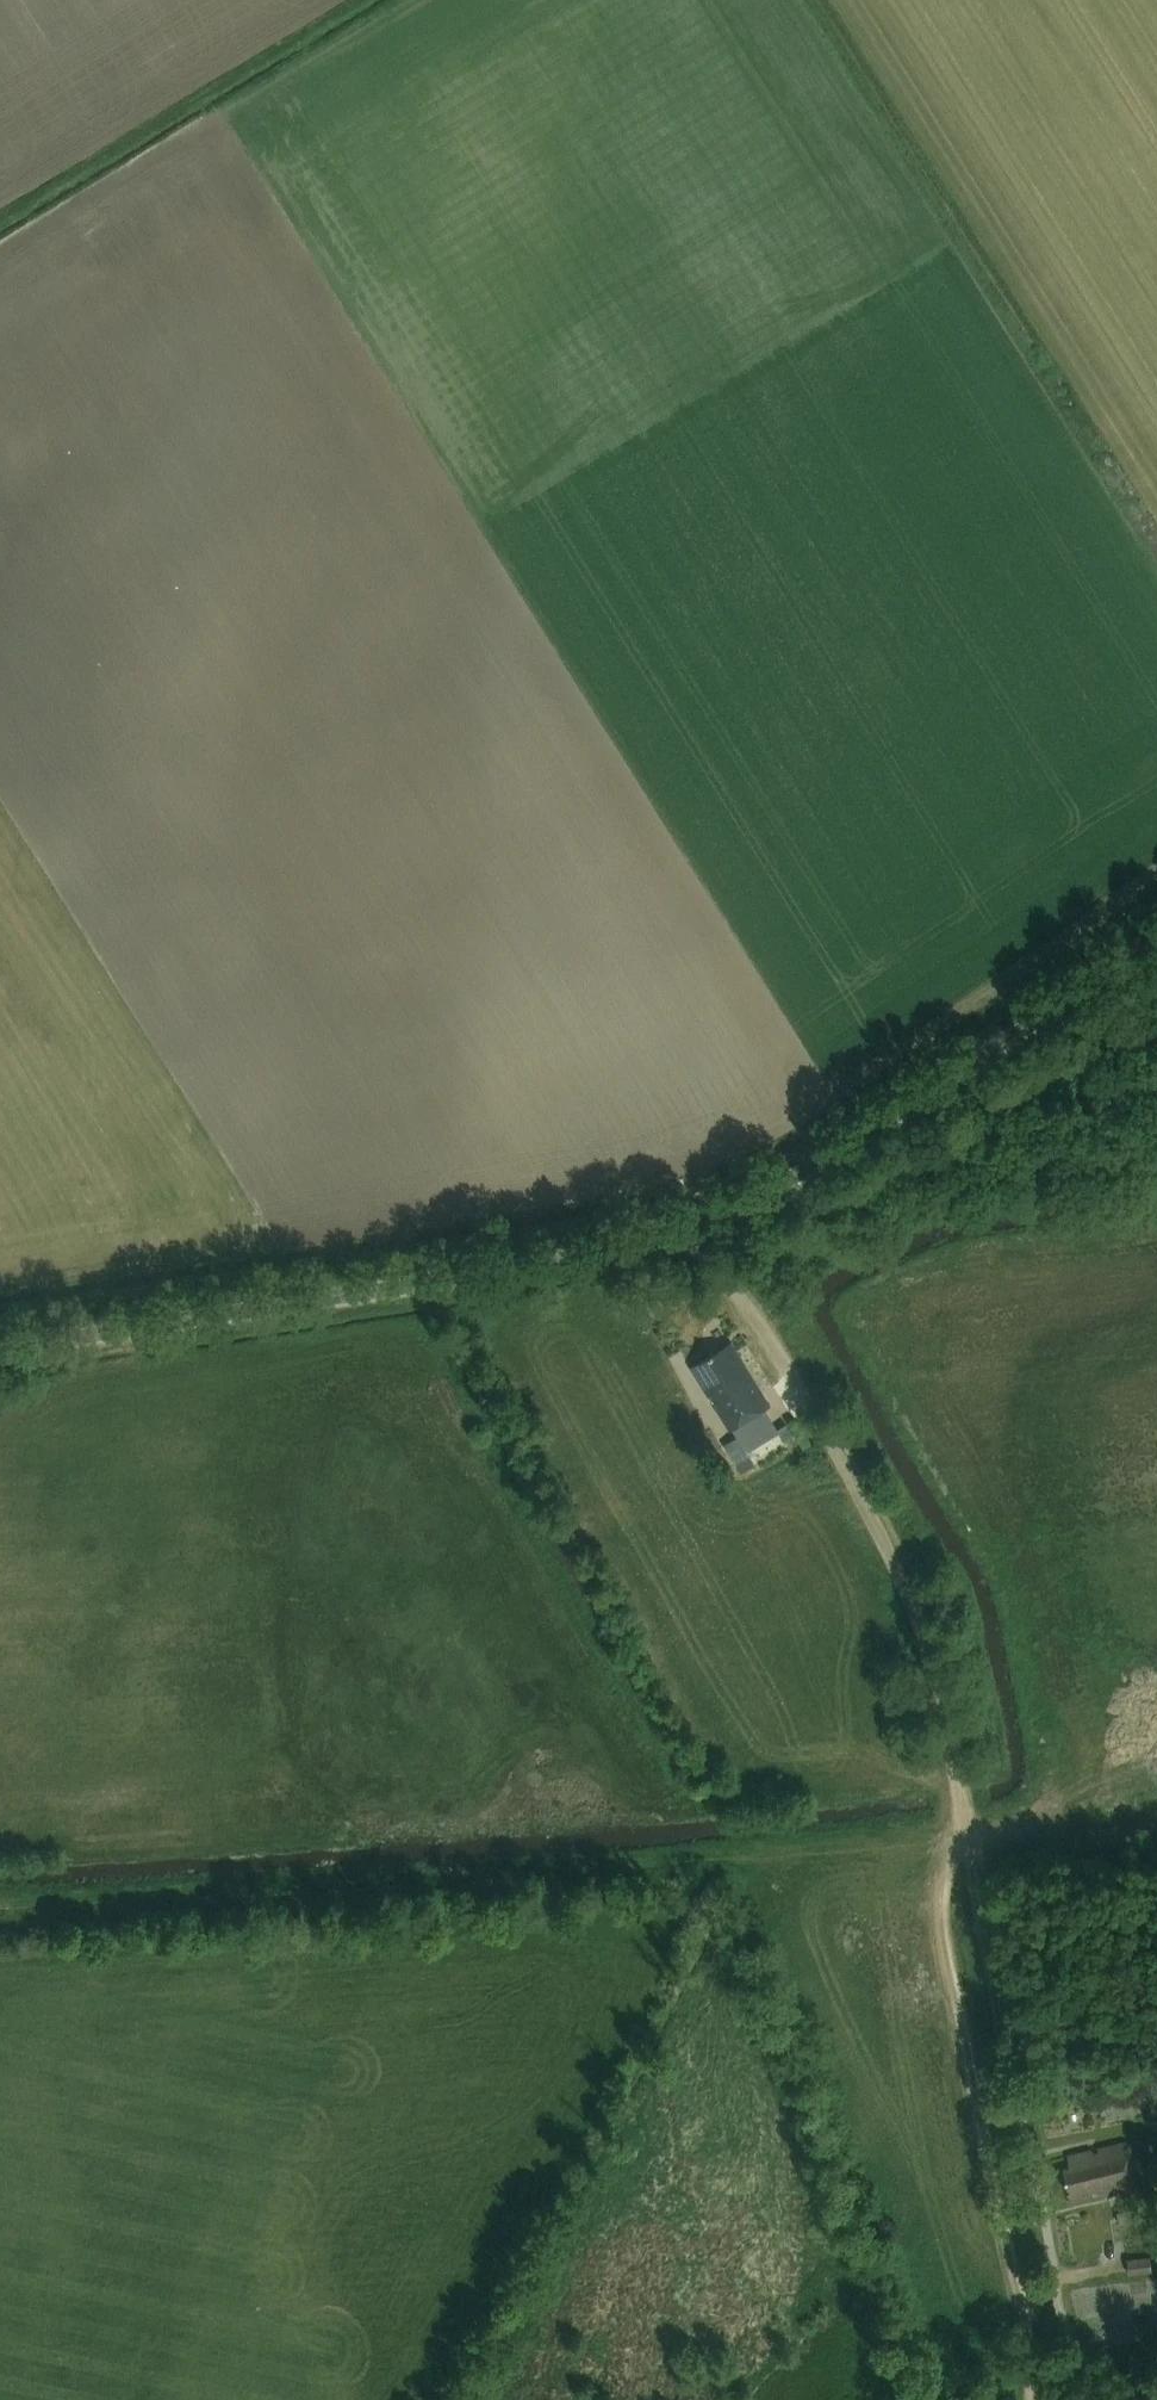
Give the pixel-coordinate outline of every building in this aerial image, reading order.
[(730,1429),(770,1403),(733,1346),(723,1352),(720,1347),(690,1366),(730,1429)] [(793,1437),(785,1424),(776,1430),(784,1443),(793,1437)] [(723,1446),(740,1474),(754,1465),(737,1437),(723,1446)] [(1102,2192),(1133,2184),(1123,2145),(1066,2159),(1069,2170),(1062,2172),(1070,2205),(1102,2197),(1102,2192)] [(1137,2209),(1117,2214),(1119,2224),(1140,2219),(1137,2209)] [(1128,2276),(1152,2274),(1150,2257),(1126,2260),(1128,2276)]
